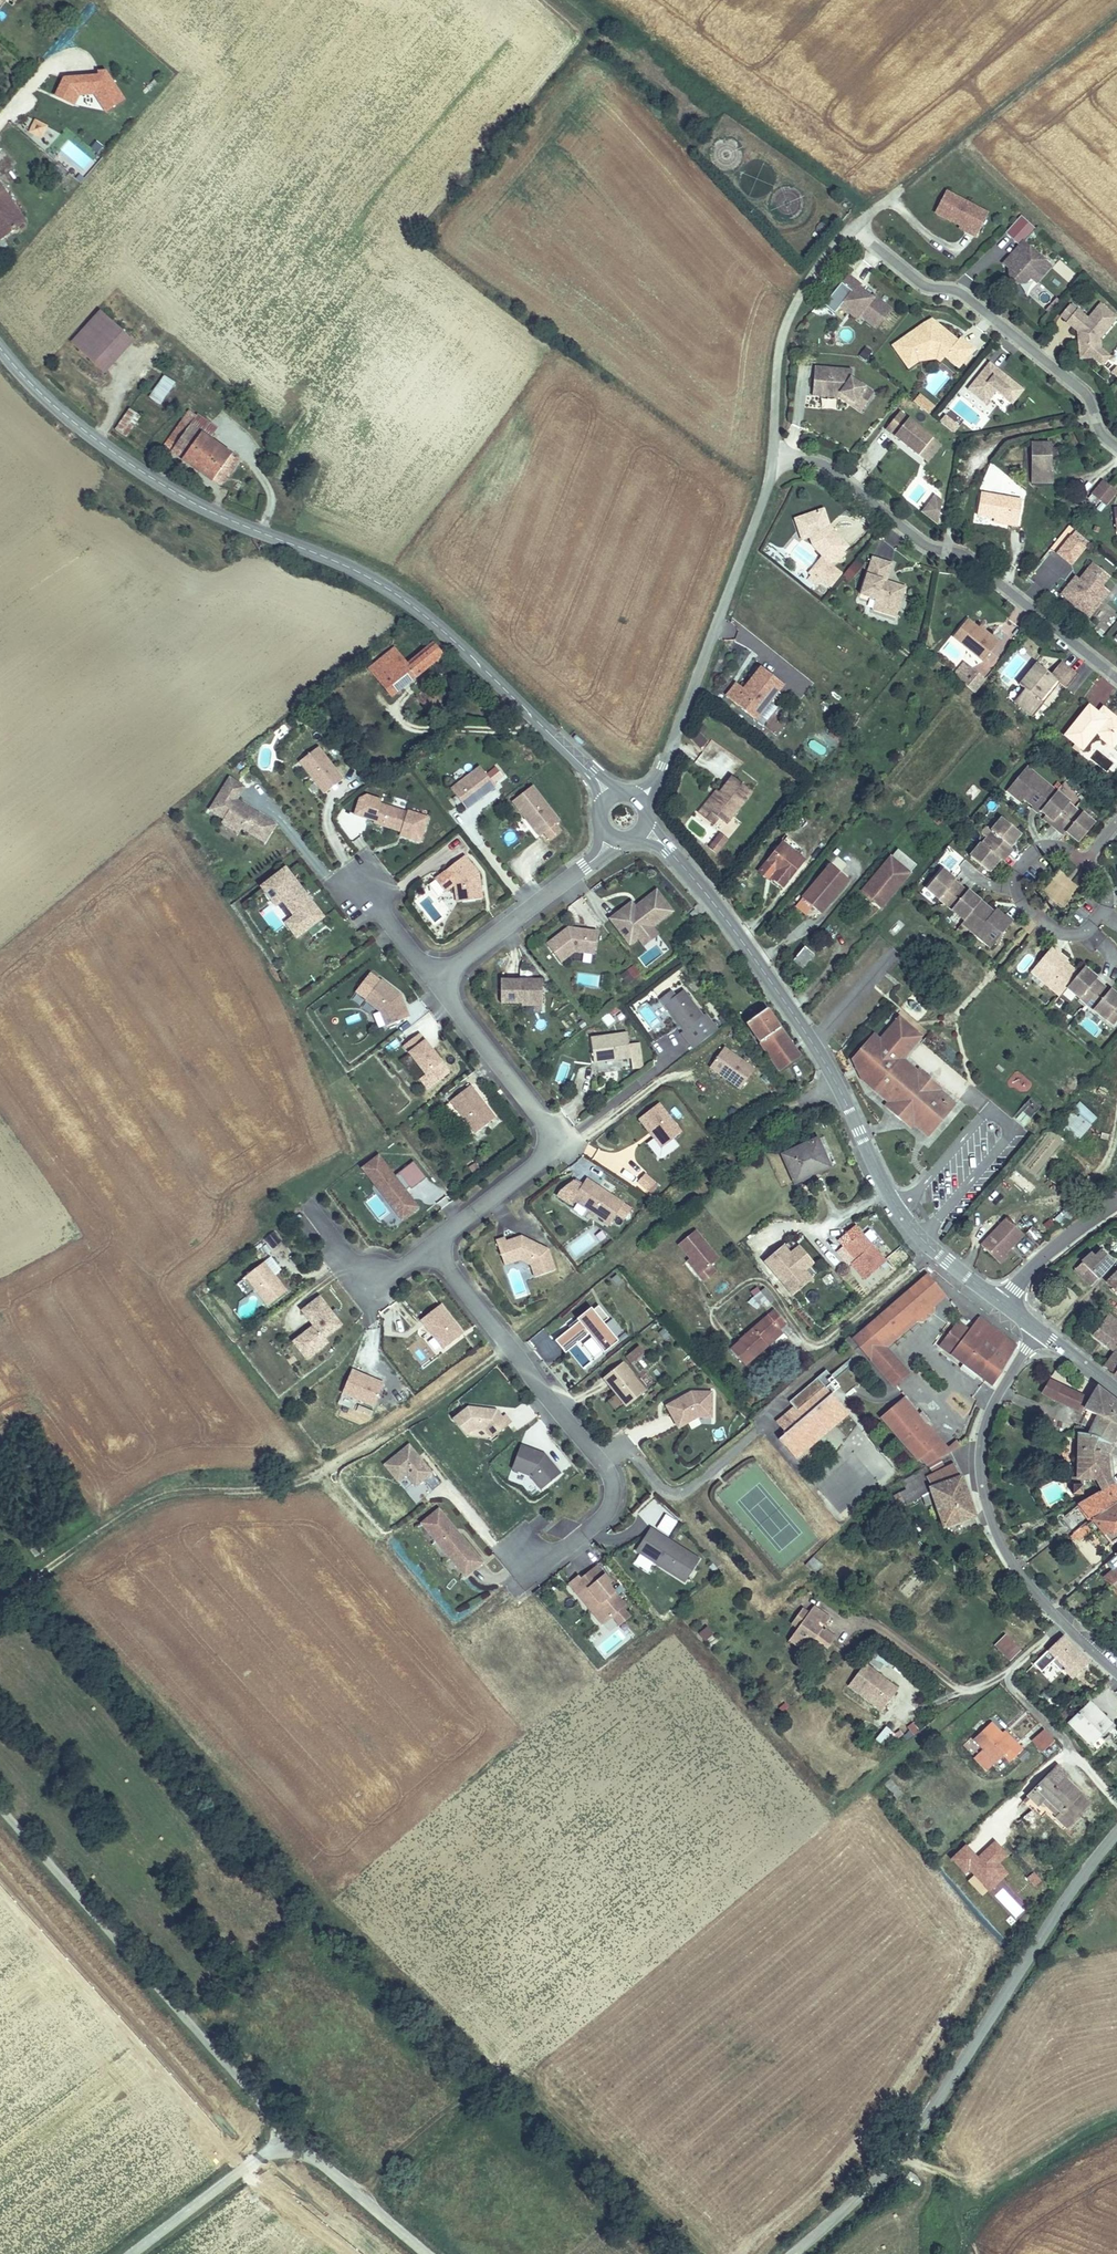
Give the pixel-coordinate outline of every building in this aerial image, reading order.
[(104,109),(122,97),(105,70),(98,70),(97,75),(64,76),(55,94),(72,102),(76,92),(94,92),(104,109)] [(28,131),(39,137),(44,126),(34,120),(28,131)] [(56,163),(67,172),(70,168),(59,159),(56,163)] [(2,236),(24,223),(0,186),(0,233),(2,236)] [(950,195),(938,215),(962,229),(969,233),(968,236),(976,241),(989,219),(950,195)] [(1024,239),(1010,254),(1016,260),(1010,267),(1010,274),(1016,280),(1024,280),(1030,273),(1036,279),(1050,264),(1024,239)] [(878,326),(891,308),(875,295),(873,298),(860,287),(862,285),(850,277),(844,284),(850,289),(853,291),(849,297),(851,303),(862,311),(867,314),(865,316),(878,326)] [(858,316),(862,311),(851,303),(849,297),(853,291),(850,289),(840,303),(858,316)] [(1065,315),(1072,320),(1071,321),(1082,330),(1085,332),(1086,336),(1083,338),(1086,357),(1100,356),(1102,353),(1100,342),(1116,320),(1116,312),(1104,302),(1092,317),(1081,308),(1080,309),(1074,304),(1065,315)] [(70,340),(94,361),(122,329),(97,308),(70,340)] [(1100,356),(1108,362),(1115,354),(1106,347),(1105,340),(1116,325),(1116,320),(1100,342),(1102,353),(1100,356)] [(928,324),(922,329),(924,332),(941,330),(943,327),(935,321),(928,324)] [(922,329),(897,347),(909,363),(920,355),(942,352),(949,358),(963,369),(978,351),(964,340),(962,343),(943,327),(941,330),(924,332),(922,329)] [(122,329),(94,361),(104,369),(132,337),(122,329)] [(920,355),(909,363),(912,368),(921,361),(940,358),(945,362),(949,358),(942,352),(920,355)] [(992,364),(970,391),(988,405),(992,400),(999,393),(1015,406),(1026,392),(992,364)] [(149,393),(159,401),(175,381),(164,373),(149,393)] [(848,384),(816,385),(817,396),(820,396),(820,409),(838,409),(864,423),(873,406),(849,393),(848,384)] [(811,385),(812,414),(837,413),(862,427),(864,423),(838,409),(820,409),(820,396),(817,396),(816,385),(811,385)] [(938,405),(923,393),(917,400),(933,412),(938,405)] [(116,427),(125,435),(141,416),(132,408),(116,427)] [(167,446),(220,487),(238,461),(211,441),(219,428),(213,423),(211,425),(193,410),(167,446)] [(905,411),(891,428),(923,455),(937,437),(905,411)] [(963,424),(949,414),(944,420),(958,430),(963,424)] [(946,444),(937,437),(923,455),(932,462),(946,444)] [(1053,448),(1035,448),(1035,483),(1054,483),(1054,473),(1053,473),(1053,448)] [(1116,495),(1116,490),(1112,486),(1102,499),(1109,505),(1111,503),(1116,495)] [(934,521),(944,500),(931,493),(920,514),(934,521)] [(1025,502),(984,497),(981,518),(999,521),(1013,522),(1013,526),(1022,528),(1025,502)] [(852,549),(838,531),(835,533),(832,529),(835,527),(830,509),(809,515),(815,536),(817,544),(827,557),(832,564),(852,549)] [(815,536),(809,515),(801,517),(807,538),(815,536)] [(1074,536),(1061,553),(1075,564),(1088,547),(1074,536)] [(832,564),(827,557),(813,573),(815,574),(820,578),(832,564)] [(876,558),(866,595),(882,599),(905,605),(910,586),(891,580),(887,579),(888,577),(892,574),(895,563),(876,558)] [(833,589),(845,575),(832,564),(820,578),(815,574),(811,579),(819,586),(823,581),(833,589)] [(1073,583),(1063,595),(1092,617),(1104,601),(1096,595),(1103,586),(1110,577),(1094,565),(1081,581),(1077,586),(1073,583)] [(855,579),(862,571),(855,566),(849,573),(855,579)] [(1077,577),(1073,583),(1077,586),(1081,581),(1077,577)] [(1103,586),(1096,595),(1104,601),(1111,592),(1103,586)] [(882,599),(881,602),(904,609),(905,605),(882,599)] [(969,621),(956,638),(985,663),(1000,644),(994,638),(992,640),(981,631),(969,621)] [(983,629),(981,631),(992,640),(994,638),(983,629)] [(400,657),(374,677),(389,695),(441,654),(431,644),(405,663),(400,657)] [(974,669),(967,663),(960,672),(966,678),(974,669)] [(1045,703),(1062,682),(1071,690),(1082,677),(1064,663),(1054,675),(1041,665),(1024,686),(1029,690),(1019,703),(1037,718),(1048,705),(1045,703)] [(743,690),(733,703),(755,720),(758,715),(768,702),(781,685),(759,668),(743,690)] [(978,693),(988,680),(974,669),(966,678),(960,672),(957,675),(964,681),(971,688),(978,693)] [(1084,700),(1099,710),(1116,688),(1101,677),(1084,700)] [(431,705),(438,698),(432,692),(434,690),(429,684),(408,701),(415,710),(426,700),(431,705)] [(725,697),(733,703),(743,690),(735,684),(725,697)] [(1070,738),(1087,752),(1100,736),(1111,744),(1116,737),(1116,717),(1113,714),(1104,714),(1103,717),(1093,709),(1070,738)] [(702,747),(707,738),(693,730),(689,738),(702,747)] [(825,754),(827,746),(812,741),(809,750),(825,754)] [(344,774),(319,742),(301,756),(326,788),(344,774)] [(469,804),(498,781),(482,761),(453,784),(469,804)] [(1042,812),(1058,794),(1027,768),(1008,792),(1022,803),(1024,801),(1028,797),(1037,804),(1033,808),(1039,813),(1040,814),(1042,812)] [(278,820),(239,796),(247,783),(232,774),(212,806),(226,815),(224,818),(242,829),(245,824),(267,838),(278,820)] [(709,809),(720,817),(729,824),(755,792),(735,777),(722,793),(709,809)] [(562,815),(534,780),(515,796),(542,831),(547,827),(558,818),(562,815)] [(718,791),(706,806),(709,809),(722,793),(718,791)] [(1075,811),(1069,806),(1071,804),(1058,794),(1042,812),(1048,817),(1061,828),(1075,811)] [(1037,804),(1028,797),(1024,801),(1033,808),(1037,804)] [(423,836),(431,812),(410,805),(409,807),(382,798),(376,817),(403,826),(404,824),(408,825),(413,833),(423,836)] [(713,824),(720,817),(709,809),(706,806),(700,813),(713,824)] [(1095,825),(1082,815),(1081,816),(1075,811),(1061,828),(1067,832),(1080,843),(1095,825)] [(828,833),(839,821),(830,812),(820,825),(828,833)] [(1061,828),(1048,817),(1045,820),(1059,831),(1061,828)] [(563,825),(558,818),(547,827),(552,834),(563,825)] [(1011,848),(1022,835),(1004,820),(988,839),(1006,854),(1011,848)] [(413,833),(408,825),(404,824),(403,826),(402,830),(413,833)] [(1067,832),(1061,828),(1059,831),(1065,836),(1067,832)] [(706,846),(716,854),(728,838),(718,830),(706,846)] [(787,845),(798,855),(803,848),(792,838),(787,845)] [(995,866),(1006,854),(988,839),(972,858),(990,873),(995,866)] [(766,869),(786,887),(807,863),(798,855),(787,845),(766,869)] [(1009,857),(1014,851),(1011,848),(1006,854),(1009,857)] [(484,894),(481,869),(467,851),(448,865),(447,866),(457,880),(460,897),(484,894)] [(999,869),(1009,857),(1006,854),(995,866),(999,869)] [(893,857),(888,862),(897,870),(902,864),(893,857)] [(864,891),(885,908),(913,875),(902,864),(897,870),(888,862),(864,891)] [(323,912),(287,865),(262,883),(299,931),(323,912)] [(828,865),(800,899),(819,915),(835,896),(832,894),(845,879),(828,865)] [(948,904),(961,888),(955,883),(957,881),(944,870),(928,889),(946,905),(948,904)] [(848,882),(845,879),(832,894),(835,896),(848,882)] [(632,939),(675,906),(659,885),(641,899),(642,901),(639,904),(638,901),(626,911),(622,906),(613,913),(632,939)] [(966,922),(982,903),(969,892),(967,893),(961,888),(948,904),(946,905),(966,922)] [(626,911),(638,901),(634,897),(622,906),(626,911)] [(995,945),(1014,922),(1006,916),(1005,917),(997,911),(994,914),(982,903),(966,922),(964,924),(978,935),(980,932),(995,945)] [(694,909),(690,913),(697,920),(701,916),(694,909)] [(597,948),(600,926),(571,922),(550,939),(563,957),(577,946),(597,948)] [(995,945),(980,932),(978,935),(993,948),(995,945)] [(850,955),(859,945),(851,937),(842,948),(850,955)] [(812,939),(795,960),(803,967),(821,946),(812,939)] [(1069,987),(1080,974),(1067,963),(1069,960),(1061,953),(1062,952),(1054,946),(1036,968),(1051,981),(1048,984),(1062,995),(1069,987)] [(627,983),(641,972),(633,963),(620,974),(627,983)] [(1051,981),(1036,968),(1033,971),(1048,984),(1051,981)] [(1089,1003),(1104,985),(1097,980),(1098,978),(1085,968),(1080,974),(1069,987),(1089,1003)] [(545,999),(545,976),(503,976),(503,999),(545,999)] [(412,1013),(403,992),(384,977),(369,996),(383,1007),(389,1023),(412,1013)] [(706,1012),(686,985),(667,1000),(687,1026),(706,1012)] [(1111,989),(1110,991),(1104,985),(1089,1003),(1109,1020),(1113,1015),(1116,1018),(1116,994),(1111,989)] [(754,1019),(779,1052),(799,1035),(774,1002),(754,1019)] [(609,1011),(614,1021),(623,1016),(617,1006),(609,1011)] [(863,1077),(878,1089),(906,1057),(925,1032),(901,1011),(881,1034),(875,1029),(853,1055),(863,1077)] [(347,1024),(361,1019),(359,1012),(344,1017),(347,1024)] [(607,1026),(614,1021),(608,1013),(601,1018),(607,1026)] [(1113,1015),(1109,1020),(1115,1025),(1116,1023),(1116,1018),(1113,1015)] [(634,1053),(630,1028),(594,1034),(597,1058),(634,1053)] [(445,1058),(422,1029),(407,1042),(429,1070),(445,1058)] [(799,1035),(779,1052),(787,1062),(807,1046),(799,1035)] [(757,1065),(727,1043),(713,1062),(743,1084),(757,1065)] [(878,1089),(893,1102),(889,1106),(914,1127),(917,1124),(931,1136),(959,1105),(943,1091),(948,1086),(928,1068),(924,1073),(906,1057),(878,1089)] [(499,1113),(474,1080),(454,1096),(480,1128),(499,1113)] [(1013,1118),(1023,1127),(1040,1107),(1030,1098),(1013,1118)] [(685,1127),(662,1099),(642,1114),(665,1143),(685,1127)] [(1077,1100),(1057,1125),(1076,1141),(1096,1116),(1077,1100)] [(787,1153),(797,1174),(833,1156),(822,1134),(787,1153)] [(414,1187),(429,1175),(416,1158),(396,1174),(381,1155),(366,1166),(400,1209),(406,1205),(405,1203),(411,1199),(404,1191),(412,1184),(414,1187)] [(833,1156),(797,1174),(800,1181),(836,1163),(833,1156)] [(649,1181),(654,1175),(649,1171),(644,1177),(649,1181)] [(1028,1194),(1034,1187),(1020,1173),(1013,1180),(1028,1194)] [(627,1199),(590,1174),(576,1195),(614,1220),(627,1199)] [(417,1207),(411,1199),(405,1203),(406,1205),(400,1209),(405,1216),(417,1207)] [(1053,1219),(1063,1225),(1069,1215),(1060,1209),(1053,1219)] [(1008,1254),(1028,1235),(1010,1216),(984,1244),(1003,1264),(1011,1256),(1008,1254)] [(729,1251),(706,1223),(689,1237),(700,1251),(712,1265),(709,1267),(715,1274),(723,1268),(717,1260),(729,1251)] [(597,1225),(566,1243),(574,1256),(605,1238),(597,1225)] [(894,1264),(864,1226),(845,1241),(851,1249),(856,1245),(867,1259),(860,1264),(873,1281),(894,1264)] [(1041,1248),(1049,1241),(1035,1227),(1028,1235),(1041,1248)] [(283,1240),(276,1231),(268,1238),(274,1247),(283,1240)] [(560,1266),(552,1245),(525,1232),(510,1238),(509,1234),(500,1237),(506,1253),(513,1251),(516,1258),(524,1256),(535,1261),(539,1273),(560,1266)] [(797,1245),(777,1260),(804,1293),(823,1278),(797,1245)] [(812,1245),(803,1253),(816,1269),(825,1262),(812,1245)] [(867,1259),(856,1245),(851,1249),(849,1251),(860,1264),(867,1259)] [(1107,1250),(1101,1256),(1097,1252),(1079,1270),(1094,1285),(1116,1264),(1116,1259),(1107,1250)] [(516,1258),(513,1251),(506,1253),(509,1261),(516,1258)] [(712,1265),(700,1251),(698,1253),(709,1267),(712,1265)] [(289,1285),(266,1257),(247,1273),(270,1301),(289,1285)] [(1108,1282),(1116,1289),(1116,1273),(1108,1282)] [(876,1349),(912,1318),(916,1323),(927,1325),(936,1317),(936,1313),(934,1309),(929,1303),(940,1293),(928,1278),(850,1344),(888,1389),(901,1378),(876,1349)] [(755,1311),(773,1299),(765,1287),(746,1299),(755,1311)] [(1061,1300),(1069,1306),(1077,1296),(1068,1289),(1061,1300)] [(343,1323),(322,1296),(304,1309),(316,1324),(303,1335),(317,1352),(330,1341),(326,1336),(343,1323)] [(465,1332),(442,1302),(423,1318),(446,1347),(465,1332)] [(620,1338),(605,1320),(611,1315),(601,1302),(595,1307),(593,1305),(579,1316),(581,1318),(572,1325),(560,1335),(571,1347),(579,1341),(577,1339),(589,1329),(591,1331),(606,1349),(620,1338)] [(1092,1318),(1083,1311),(1079,1316),(1088,1324),(1092,1318)] [(1116,1350),(1116,1322),(1102,1311),(1088,1328),(1116,1351),(1116,1350)] [(740,1353),(751,1365),(763,1355),(768,1362),(782,1350),(777,1344),(793,1331),(799,1326),(788,1313),(740,1353)] [(572,1325),(581,1318),(579,1316),(570,1323),(572,1325)] [(1004,1365),(1020,1346),(1008,1335),(992,1321),(988,1318),(987,1317),(975,1329),(963,1318),(943,1341),(991,1383),(1004,1365)] [(579,1340),(591,1331),(589,1329),(577,1339),(579,1341),(579,1340)] [(797,1337),(793,1331),(777,1344),(782,1350),(797,1337)] [(317,1352),(303,1335),(296,1341),(309,1358),(317,1352)] [(625,1355),(630,1362),(645,1352),(639,1345),(625,1355)] [(1116,1351),(1106,1363),(1116,1372),(1116,1350),(1116,1351)] [(763,1355),(751,1365),(756,1372),(768,1362),(763,1355)] [(648,1388),(625,1359),(605,1375),(628,1404),(648,1388)] [(377,1405),(386,1382),(354,1368),(345,1391),(377,1405)] [(764,1433),(789,1461),(844,1411),(820,1383),(764,1433)] [(1084,1407),(1091,1396),(1062,1385),(1058,1397),(1057,1399),(1083,1410),(1084,1407)] [(1101,1385),(1094,1397),(1088,1409),(1098,1414),(1116,1423),(1116,1398),(1101,1385)] [(713,1416),(716,1391),(694,1389),(668,1403),(680,1425),(699,1415),(713,1416)] [(941,1458),(944,1456),(937,1446),(940,1443),(927,1425),(919,1414),(907,1397),(885,1413),(918,1459),(922,1457),(928,1466),(941,1458)] [(358,1403),(356,1410),(371,1415),(373,1408),(358,1403)] [(513,1418),(507,1411),(504,1414),(498,1406),(470,1403),(454,1415),(467,1431),(476,1424),(488,1425),(494,1434),(513,1418)] [(919,1414),(927,1425),(932,1422),(924,1411),(919,1414)] [(1116,1436),(1116,1423),(1098,1414),(1090,1427),(1079,1423),(1077,1429),(1083,1431),(1114,1440),(1116,1436)] [(1110,1448),(1114,1440),(1083,1431),(1079,1474),(1073,1474),(1072,1487),(1084,1487),(1084,1474),(1098,1474),(1101,1482),(1112,1480),(1108,1475),(1110,1448)] [(861,1432),(846,1446),(880,1483),(895,1469),(861,1432)] [(442,1479),(425,1457),(423,1458),(419,1453),(420,1452),(411,1440),(386,1460),(399,1476),(408,1470),(417,1481),(425,1475),(434,1486),(442,1479)] [(562,1470),(546,1451),(522,1441),(513,1464),(531,1471),(543,1485),(562,1470)] [(945,1465),(941,1458),(928,1466),(933,1473),(945,1465)] [(922,1484),(929,1495),(958,1477),(951,1464),(922,1484)] [(921,1480),(917,1472),(895,1485),(899,1494),(921,1480)] [(958,1477),(929,1495),(950,1532),(979,1515),(958,1477)] [(1113,1482),(1112,1480),(1101,1482),(1097,1486),(1100,1490),(1113,1482)] [(1113,1482),(1100,1490),(1086,1498),(1063,1516),(1074,1531),(1092,1518),(1116,1499),(1116,1486),(1113,1482)] [(907,1508),(929,1495),(922,1484),(894,1502),(899,1508),(905,1505),(907,1508)] [(1092,1518),(1112,1543),(1116,1539),(1116,1499),(1092,1518)] [(483,1558),(440,1504),(423,1519),(454,1557),(460,1552),(462,1555),(461,1556),(471,1568),(483,1558)] [(697,1557),(651,1527),(637,1548),(683,1579),(697,1557)] [(471,1568),(461,1556),(462,1555),(460,1552),(454,1557),(466,1572),(471,1568)] [(806,1564),(814,1572),(821,1564),(813,1556),(806,1564)] [(625,1603),(608,1582),(611,1580),(596,1562),(580,1575),(578,1572),(568,1580),(588,1605),(590,1603),(593,1606),(591,1608),(601,1622),(611,1614),(622,1605),(625,1603)] [(1107,1577),(1113,1583),(1116,1580),(1116,1579),(1116,1567),(1107,1577)] [(796,1619),(790,1628),(801,1636),(804,1632),(825,1646),(834,1630),(822,1621),(821,1622),(815,1618),(818,1614),(823,1619),(829,1611),(812,1599),(809,1604),(801,1598),(789,1615),(796,1619)] [(629,1613),(622,1605),(611,1614),(618,1623),(629,1613)] [(699,1630),(705,1640),(714,1634),(708,1624),(699,1630)] [(801,1636),(790,1628),(786,1634),(803,1646),(807,1640),(801,1636)] [(1007,1661),(1020,1649),(1004,1633),(991,1646),(1007,1661)] [(1101,1664),(1073,1637),(1047,1666),(1054,1673),(1066,1660),(1078,1671),(1076,1673),(1085,1681),(1101,1664)] [(848,1680),(881,1706),(897,1683),(865,1658),(848,1680)] [(1089,1746),(1107,1726),(1085,1705),(1066,1725),(1089,1746)] [(1025,1745),(1018,1739),(1014,1743),(1003,1732),(993,1722),(976,1738),(986,1748),(979,1755),(992,1767),(1006,1753),(1012,1759),(1025,1745)] [(882,1743),(888,1729),(882,1726),(875,1740),(882,1743)] [(1014,1743),(1018,1739),(1007,1728),(1003,1732),(1014,1743)] [(1041,1753),(1054,1740),(1041,1728),(1028,1741),(1041,1753)] [(1068,1764),(1031,1800),(1040,1810),(1048,1803),(1073,1828),(1100,1802),(1075,1775),(1077,1773),(1068,1764)] [(893,1800),(902,1794),(890,1778),(882,1784),(893,1800)] [(984,1826),(974,1838),(983,1845),(992,1833),(984,1826)]
